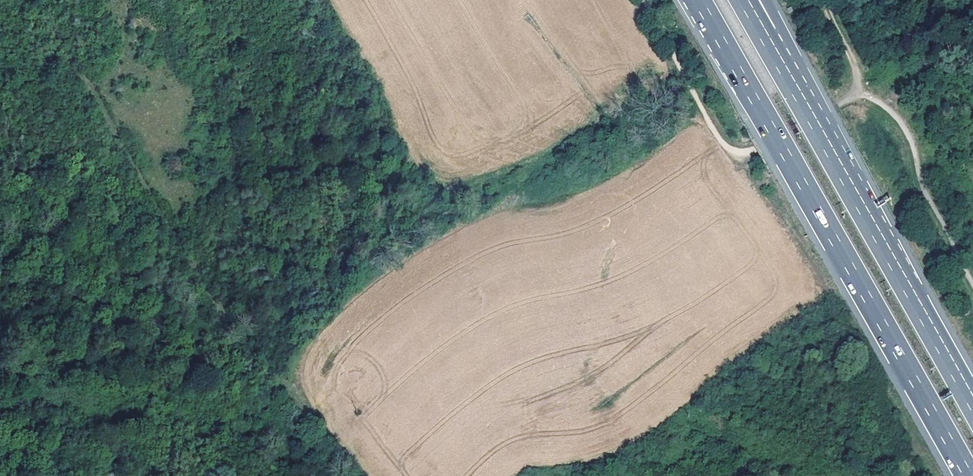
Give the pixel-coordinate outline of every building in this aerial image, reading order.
[(247,162),(251,168),(257,165),(253,158),(247,162)] [(26,454),(21,446),(13,450),(18,459),(26,454)]
